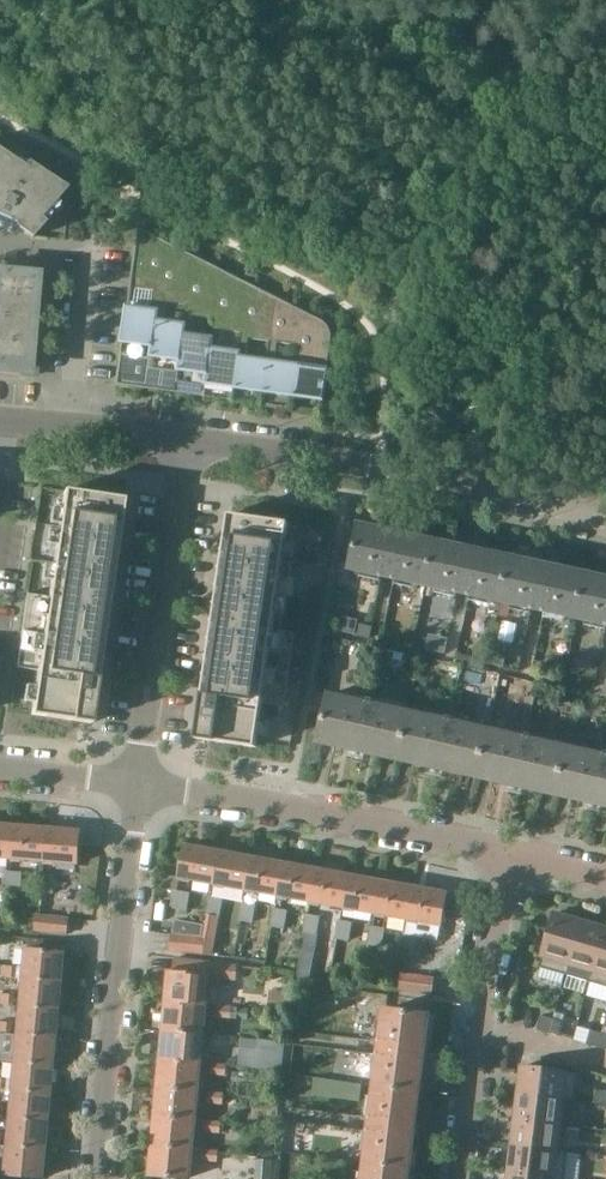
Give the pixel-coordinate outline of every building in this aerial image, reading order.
[(14,225),(14,226),(31,238),(45,222),(41,218),(66,189),(67,188),(27,162),(27,163),(15,155),(13,159),(0,151),(0,218),(14,225)] [(139,228),(137,245),(131,287),(156,291),(153,310),(128,307),(118,385),(126,386),(126,384),(119,383),(123,355),(151,359),(167,242),(139,228)] [(167,242),(151,359),(149,373),(147,387),(138,386),(138,387),(155,390),(155,388),(148,387),(150,369),(178,373),(194,256),(167,242)] [(222,270),(194,256),(178,373),(176,391),(167,390),(167,392),(184,394),(184,392),(177,391),(178,383),(206,387),(222,270)] [(38,350),(45,273),(0,269),(0,364),(37,367),(38,350)] [(195,395),(234,401),(250,284),(222,270),(206,387),(204,395),(195,394),(195,395)] [(278,298),(250,284),(234,401),(263,405),(278,298)] [(263,405),(292,409),(306,312),(278,298),(263,405)] [(322,320),(306,312),(292,409),(322,413),(332,338),(332,336),(332,334),(331,332),(331,330),(329,327),(327,325),(325,322),(322,320)] [(28,589),(17,663),(38,666),(31,711),(92,720),(125,494),(64,485),(49,592),(28,589)] [(231,509),(198,735),(259,744),(265,700),(286,703),(297,629),(276,625),(292,518),(231,509)] [(436,542),(404,535),(360,525),(351,569),(427,585),(436,542)] [(511,558),(479,551),(436,542),(427,585),(501,601),(511,558)] [(586,574),(554,567),(511,558),(501,601),(576,618),(586,574)] [(586,574),(576,618),(605,624),(605,579),(586,574)] [(373,626),(358,622),(355,634),(370,637),(373,626)] [(459,652),(456,662),(484,668),(487,658),(459,652)] [(400,760),(410,712),(328,694),(327,695),(329,696),(319,740),(318,740),(317,741),(400,760)] [(574,705),(563,703),(560,719),(571,722),(574,705)] [(488,730),(410,712),(400,760),(478,777),(488,730)] [(568,748),(488,730),(478,777),(558,795),(568,748)] [(605,806),(605,756),(568,748),(558,795),(605,806)] [(0,825),(0,856),(12,857),(14,826),(0,825)] [(12,857),(44,860),(47,829),(14,826),(12,857)] [(79,831),(47,829),(44,860),(76,862),(76,863),(78,863),(81,831),(79,831)] [(214,883),(219,852),(189,846),(189,845),(187,845),(181,878),(183,878),(183,877),(214,883)] [(219,852),(214,883),(246,889),(252,858),(219,852)] [(252,858),(246,889),(279,894),(284,864),(252,858)] [(284,864),(279,894),(311,900),(317,870),(284,864)] [(317,870),(311,900),(344,906),(349,876),(317,870)] [(9,888),(22,889),(23,872),(10,871),(9,888)] [(40,914),(52,916),(55,873),(43,872),(40,914)] [(376,913),(382,882),(349,876),(344,906),(376,913)] [(409,919),(414,888),(382,882),(376,913),(409,919)] [(440,924),(440,925),(441,926),(447,893),(446,893),(446,894),(414,888),(409,919),(440,924)] [(191,893),(180,891),(177,909),(188,911),(191,893)] [(213,897),(208,924),(205,938),(205,939),(202,953),(213,954),(224,899),(213,897)] [(257,903),(244,901),(241,920),(254,922),(257,903)] [(289,910),(276,908),(273,927),(286,929),(289,910)] [(304,932),(315,934),(317,934),(320,915),(307,913),(304,932)] [(37,914),(38,914),(37,914),(35,930),(36,930),(65,933),(66,933),(68,917),(67,917),(67,918),(37,914)] [(581,921),(555,914),(540,967),(566,975),(581,921)] [(176,934),(205,938),(208,924),(179,919),(176,934)] [(354,922),(341,920),(338,939),(351,941),(354,922)] [(566,975),(591,982),(605,930),(605,928),(581,921),(566,975)] [(387,927),(374,925),(371,944),(384,946),(387,927)] [(591,982),(605,987),(605,930),(591,982)] [(417,952),(421,933),(406,931),(403,949),(417,952)] [(205,939),(173,935),(171,951),(172,951),(201,953),(201,954),(202,954),(202,953),(205,939)] [(316,950),(303,947),(298,976),(311,978),(316,950)] [(25,978),(62,981),(65,953),(28,950),(25,978)] [(177,973),(208,976),(237,979),(239,964),(178,958),(177,973)] [(0,963),(0,976),(17,977),(18,964),(0,963)] [(208,976),(177,973),(171,973),(171,971),(170,971),(167,1001),(205,1005),(208,976)] [(431,994),(432,994),(434,978),(433,978),(404,974),(403,974),(401,990),(402,990),(406,990),(431,993),(431,994)] [(25,978),(22,1006),(59,1009),(62,981),(25,978)] [(16,1005),(17,992),(0,991),(0,1004),(16,1005)] [(295,993),(274,991),(272,1008),(293,1010),(295,993)] [(167,1001),(165,1030),(203,1034),(205,1005),(167,1001)] [(20,1034),(57,1038),(59,1009),(22,1006),(20,1034)] [(245,1009),(233,1007),(219,1006),(218,1016),(232,1018),(232,1019),(244,1021),(245,1009)] [(386,1010),(377,1086),(420,1092),(429,1015),(386,1010)] [(538,1030),(549,1033),(553,1019),(542,1016),(538,1030)] [(560,1036),(564,1022),(553,1019),(549,1033),(560,1036)] [(13,1033),(14,1020),(0,1020),(0,1033),(13,1033)] [(165,1030),(162,1059),(200,1063),(203,1034),(165,1030)] [(599,1047),(603,1033),(591,1030),(587,1044),(599,1047)] [(17,1062),(54,1066),(57,1038),(20,1034),(17,1062)] [(230,1047),(231,1036),(216,1035),(215,1045),(230,1047)] [(200,1063),(162,1059),(159,1088),(197,1092),(200,1063)] [(14,1090),(52,1094),(54,1066),(17,1062),(14,1090)] [(227,1076),(228,1065),(213,1064),(212,1074),(227,1076)] [(519,1094),(575,1101),(578,1074),(523,1067),(519,1094)] [(9,1091),(9,1078),(0,1077),(0,1090),(9,1091)] [(420,1092),(377,1086),(367,1163),(410,1168),(420,1092)] [(159,1088),(156,1117),(195,1120),(197,1092),(159,1088)] [(12,1118),(49,1122),(52,1094),(14,1090),(12,1118)] [(224,1105),(225,1094),(210,1093),(209,1103),(224,1105)] [(516,1120),(565,1126),(568,1101),(574,1102),(575,1101),(519,1094),(516,1120)] [(156,1117),(154,1146),(192,1149),(195,1120),(156,1117)] [(9,1147),(46,1150),(49,1122),(12,1118),(9,1147)] [(562,1150),(565,1126),(516,1120),(513,1145),(568,1152),(568,1151),(562,1150)] [(221,1134),(222,1123),(208,1122),(207,1132),(221,1134)] [(565,1178),(568,1152),(513,1145),(510,1171),(565,1178)] [(192,1149),(154,1146),(151,1177),(152,1177),(152,1175),(189,1178),(192,1149)] [(46,1150),(9,1147),(6,1175),(44,1178),(46,1150)] [(219,1163),(220,1152),(205,1151),(204,1161),(219,1163)] [(255,1178),(270,1178),(271,1160),(257,1159),(255,1178)] [(410,1168),(367,1163),(365,1178),(409,1178),(410,1168)]
